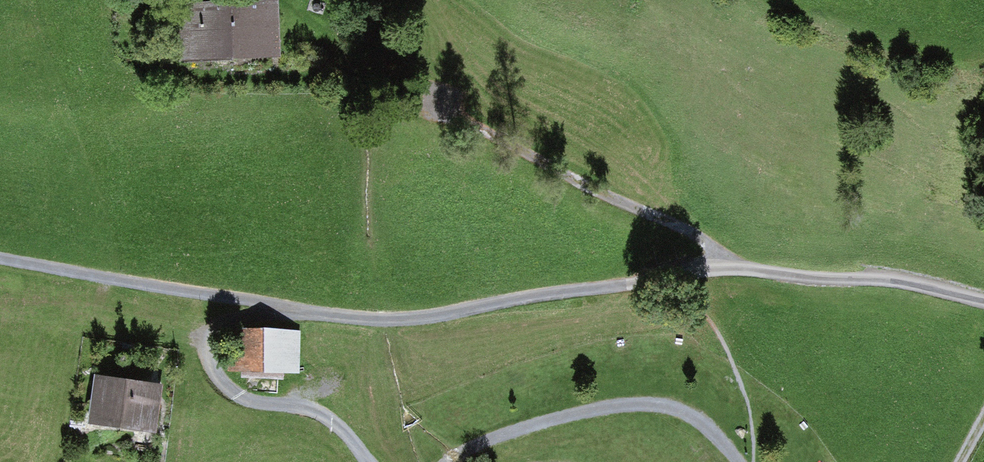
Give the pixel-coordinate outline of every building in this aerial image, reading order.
[(275,5),(232,7),(233,48),(277,47),(275,5)] [(188,50),(233,48),(232,7),(186,8),(188,50)] [(298,368),(299,334),(243,331),(242,343),(230,342),(229,366),(298,368)] [(99,380),(94,417),(142,423),(147,387),(99,380)]
